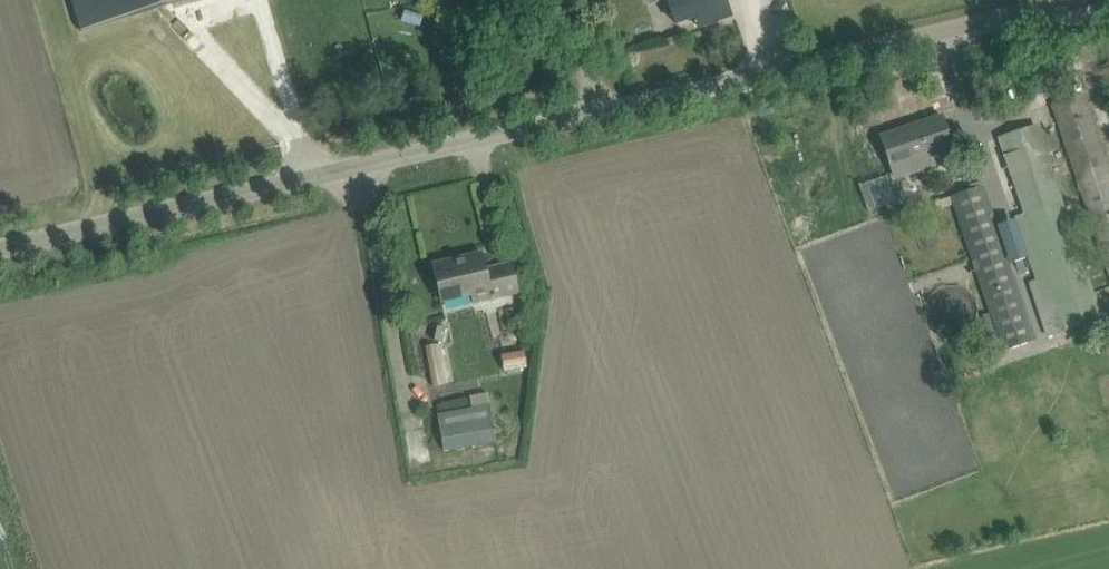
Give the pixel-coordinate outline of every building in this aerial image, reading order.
[(81,32),(187,0),(72,0),(81,32)] [(669,2),(669,3),(677,24),(706,13),(710,23),(731,15),(726,0),(650,0),(653,7),(669,2)] [(1095,237),(1084,240),(1091,261),(1102,257),(1108,278),(1108,172),(1084,95),(1053,105),(1076,178),(1062,182),(1067,198),(1081,194),(1095,237)] [(882,137),(889,158),(898,180),(958,160),(943,116),(926,122),(928,125),(903,134),(902,130),(882,137)] [(946,184),(1004,351),(1036,340),(978,173),(946,184)] [(888,175),(863,184),(873,211),(898,201),(888,175)] [(1099,319),(1061,202),(1014,218),(1054,335),(1065,331),(1099,319)] [(799,216),(792,224),(802,233),(809,225),(799,216)] [(433,265),(438,287),(442,302),(472,295),(474,302),(519,292),(512,264),(486,270),(482,253),(433,265)] [(435,325),(432,340),(443,342),(446,327),(435,325)] [(436,344),(427,346),(434,388),(442,386),(436,344)] [(501,355),(504,368),(526,363),(524,350),(501,355)] [(438,416),(444,450),(497,441),(491,407),(438,416)]
